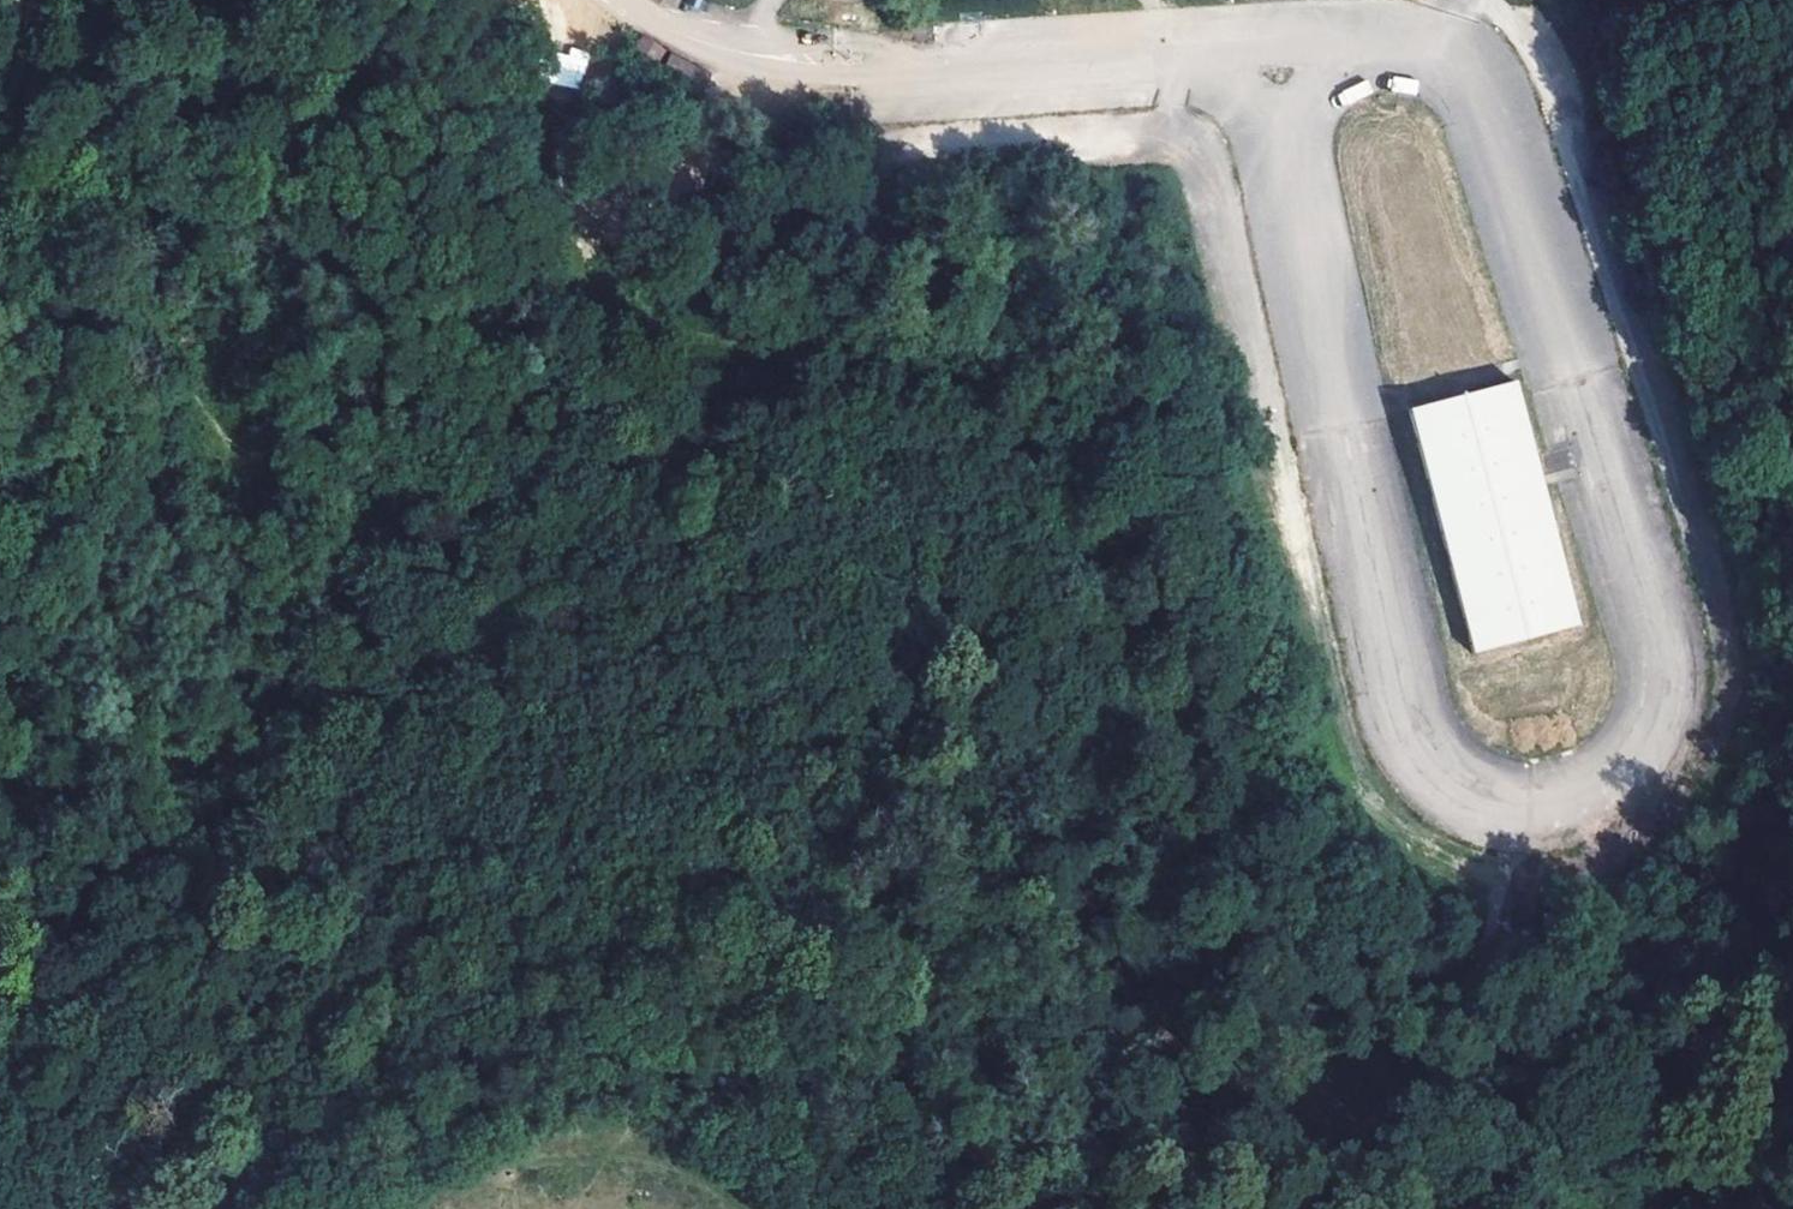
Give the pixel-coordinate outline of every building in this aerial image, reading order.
[(646,87),(668,48),(645,35),(623,74),(646,87)] [(1445,398),(1404,409),(1469,655),(1577,627),(1540,487),(1512,381),(1454,396),(1445,398)]
